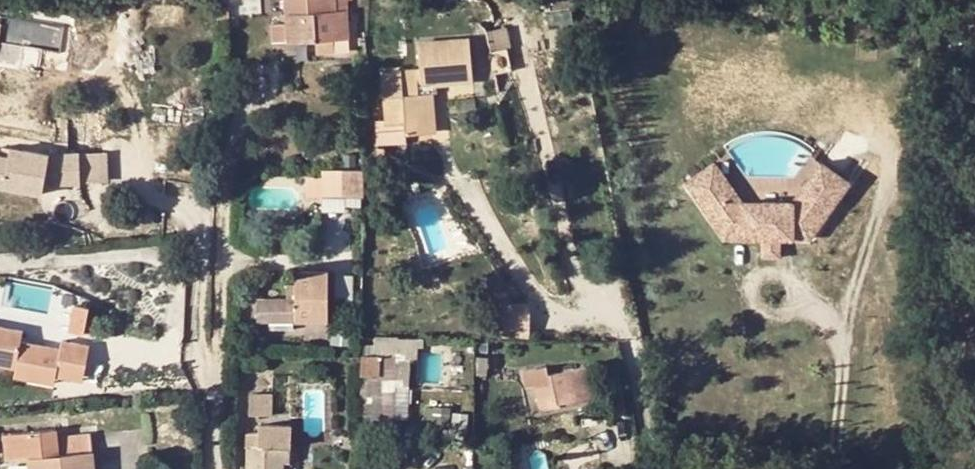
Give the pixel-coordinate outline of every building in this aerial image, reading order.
[(285,22),(270,22),(271,41),(315,38),(332,37),(348,36),(346,0),(284,0),(285,22)] [(332,37),(315,38),(316,52),(333,51),(332,37)] [(427,94),(434,93),(432,80),(471,77),(467,37),(418,42),(421,72),(422,81),(417,81),(417,94),(383,96),(384,116),(404,116),(404,124),(404,132),(429,131),(427,94)] [(512,68),(506,47),(489,50),(494,72),(512,68)] [(429,131),(436,131),(434,93),(427,94),(429,131)] [(900,106),(901,122),(913,121),(912,105),(900,106)] [(42,192),(43,184),(80,182),(79,152),(49,154),(4,146),(2,155),(0,154),(0,185),(42,192)] [(687,182),(693,193),(723,173),(716,162),(687,182)] [(693,193),(726,237),(763,237),(781,238),(810,238),(849,183),(821,163),(792,203),(743,203),(723,173),(693,193)] [(345,190),(365,191),(365,167),(345,166),(345,190)] [(305,168),(305,195),(320,195),(320,168),(305,168)] [(781,238),(763,237),(763,257),(781,257),(781,238)] [(325,320),(326,270),(294,270),(294,296),(258,296),(258,319),(265,320),(294,320),(325,320)] [(531,336),(531,302),(504,302),(504,337),(531,336)] [(76,304),(70,331),(85,334),(90,307),(76,304)] [(17,367),(15,376),(41,381),(43,373),(57,376),(59,362),(86,368),(91,346),(63,340),(61,348),(22,341),(24,330),(0,325),(0,364),(17,367)] [(373,353),(360,353),(361,357),(359,427),(392,427),(395,352),(396,344),(423,345),(424,337),(374,337),(373,353)] [(395,352),(423,353),(423,345),(396,344),(395,352)] [(483,356),(476,356),(475,376),(487,376),(487,363),(483,363),(483,356)] [(59,362),(57,376),(84,381),(86,368),(59,362)] [(572,367),(552,370),(560,405),(580,401),(572,367)] [(560,405),(552,370),(516,378),(515,373),(504,375),(507,391),(518,388),(523,413),(560,405)] [(43,373),(41,381),(55,384),(57,376),(43,373)] [(273,393),(248,391),(248,411),(272,412),(273,393)] [(247,430),(246,468),(283,468),(284,460),(289,460),(290,423),(258,422),(258,430),(247,430)] [(92,434),(57,437),(57,430),(5,435),(7,460),(32,458),(34,468),(96,468),(92,434)]
